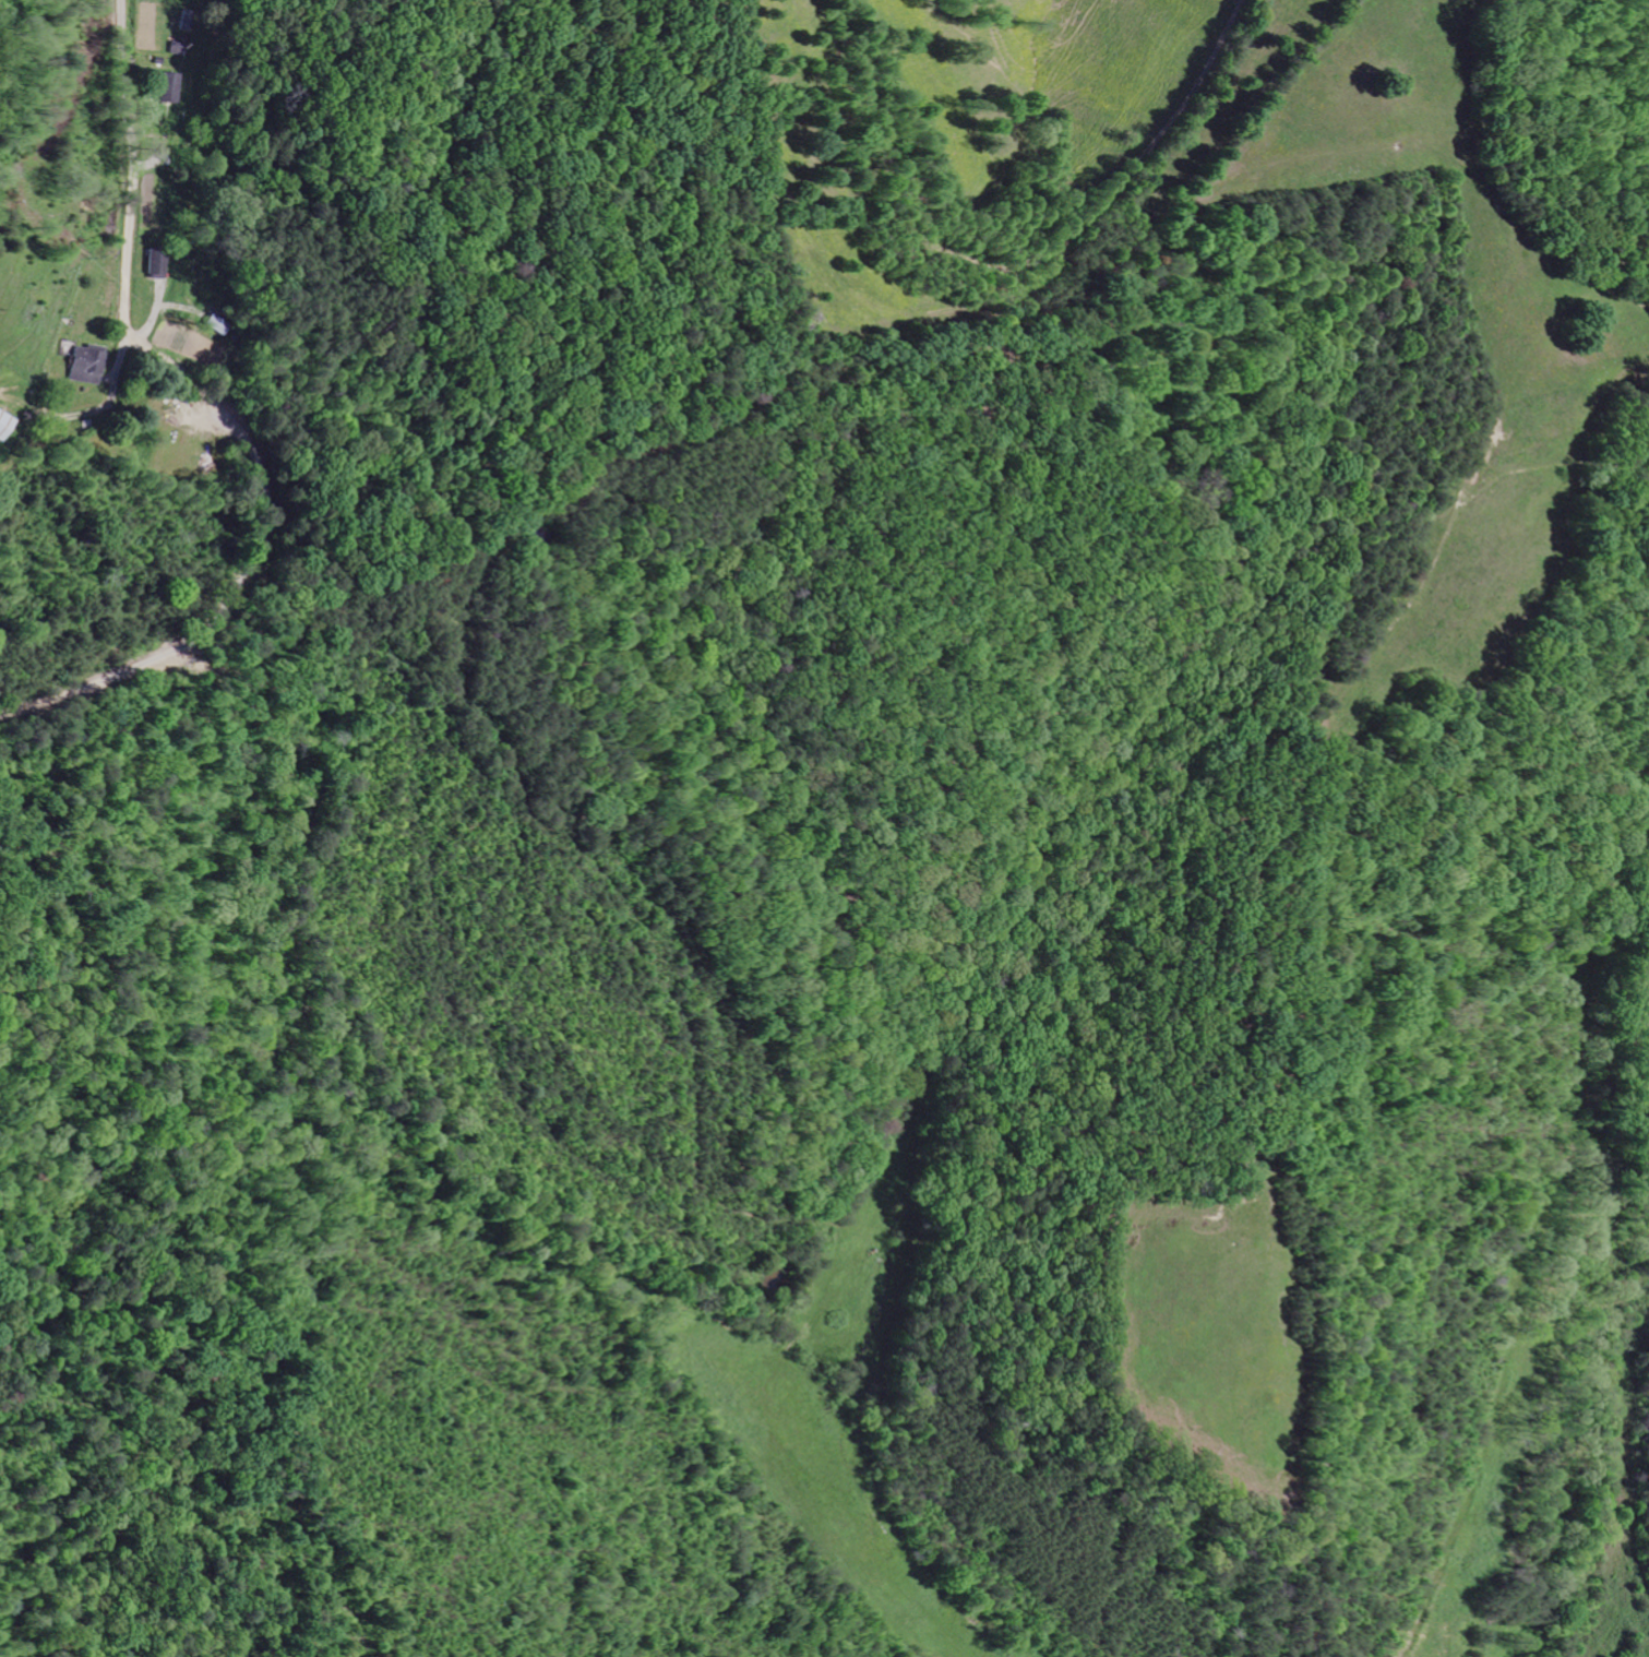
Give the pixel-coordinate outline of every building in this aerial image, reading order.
[(191,104),(192,74),(159,73),(158,102),(191,104)] [(102,385),(110,355),(76,346),(68,377),(102,385)] [(0,409),(0,438),(10,443),(22,422),(0,409)]
